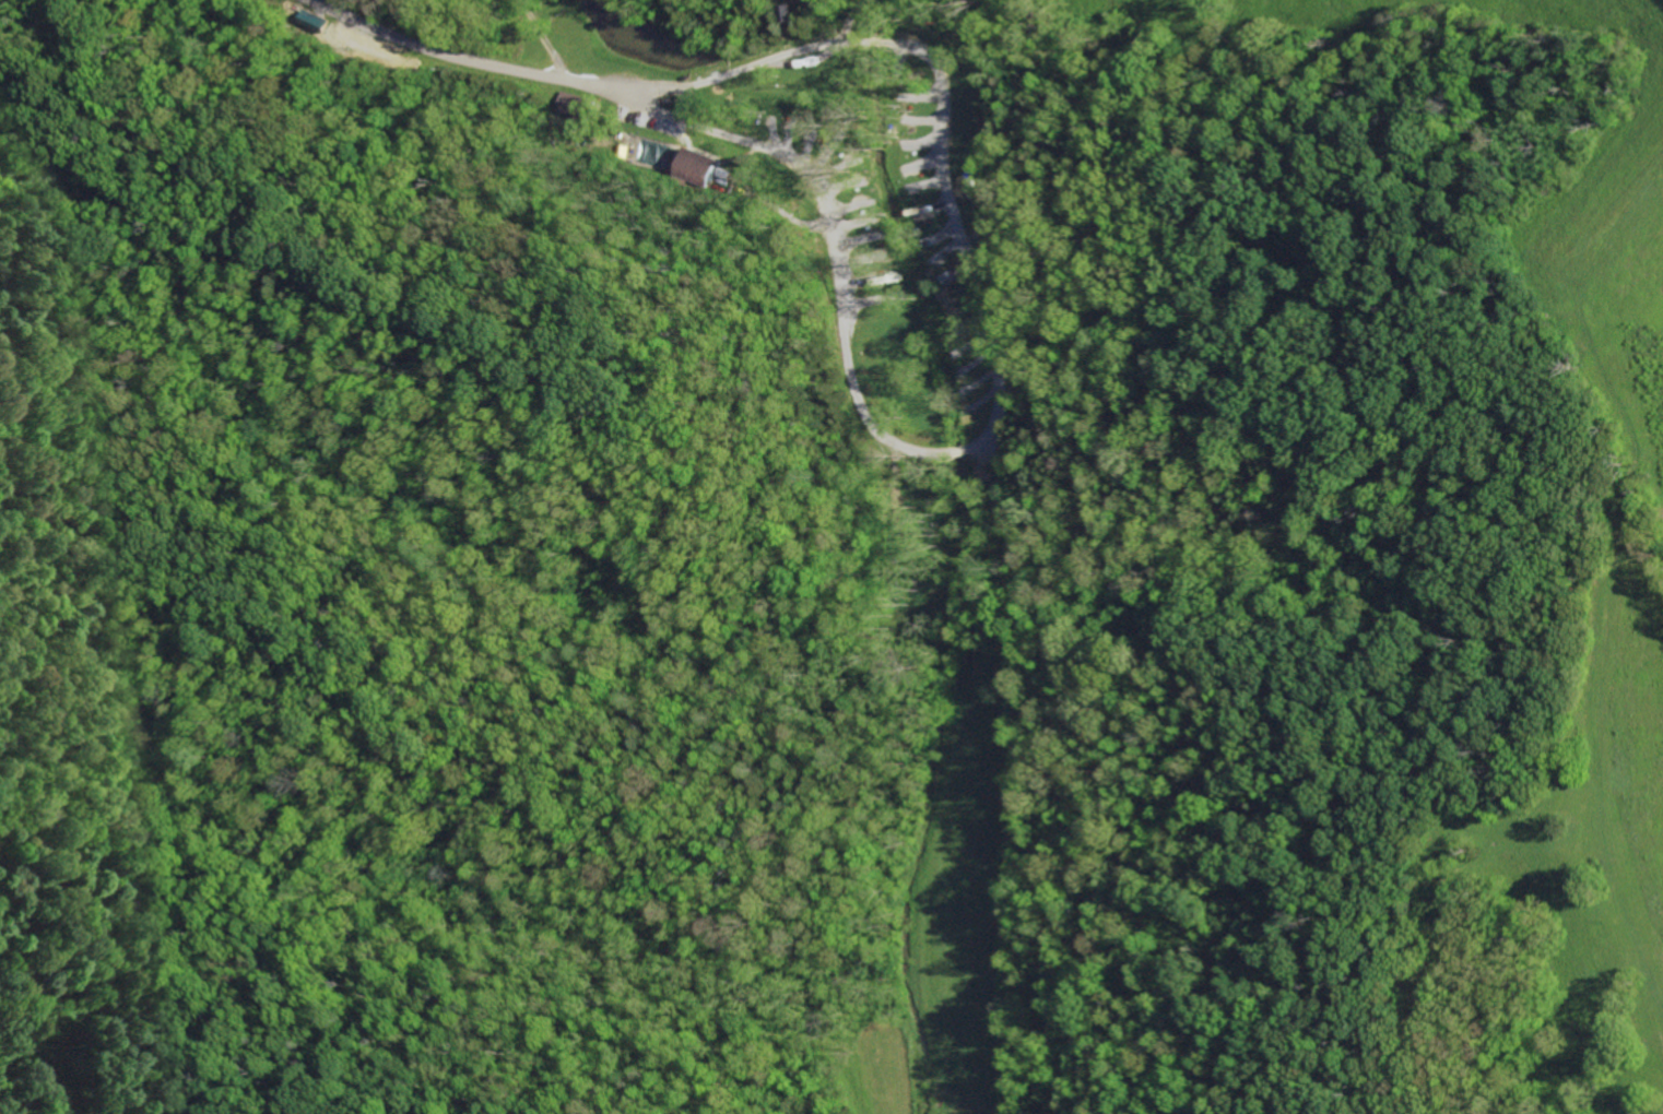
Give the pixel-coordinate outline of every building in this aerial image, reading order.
[(585,119),(592,99),(584,97),(578,117),(585,119)] [(681,177),(715,186),(723,156),(688,148),(681,177)]
